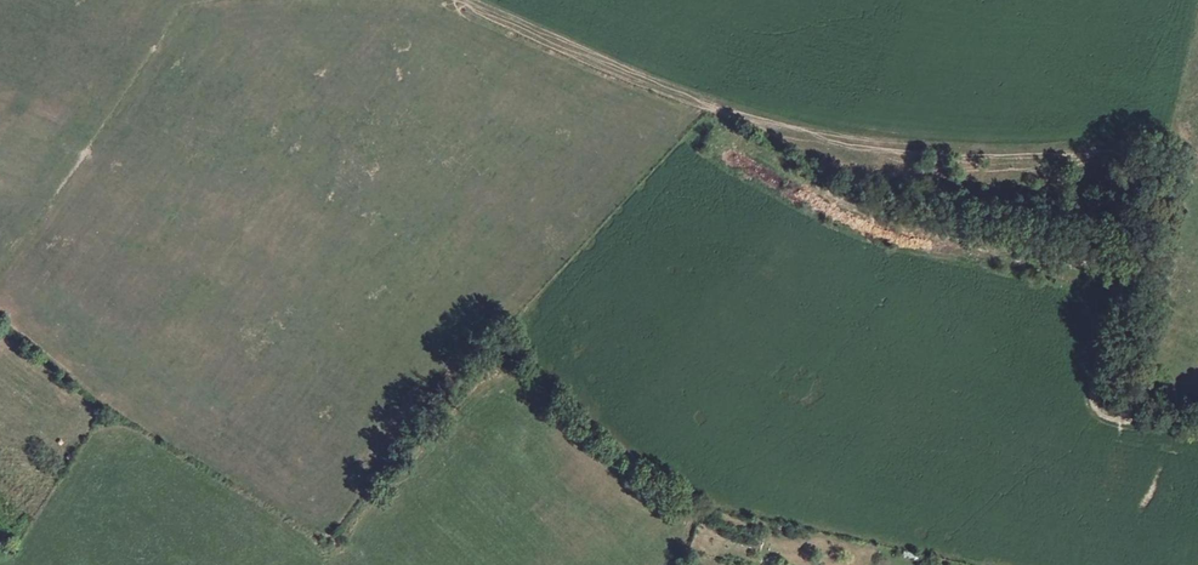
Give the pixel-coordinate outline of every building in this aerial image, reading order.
[(40,507),(47,495),(39,490),(32,502),(40,507)] [(5,525),(0,532),(0,537),(6,541),(13,531),(5,525)]
